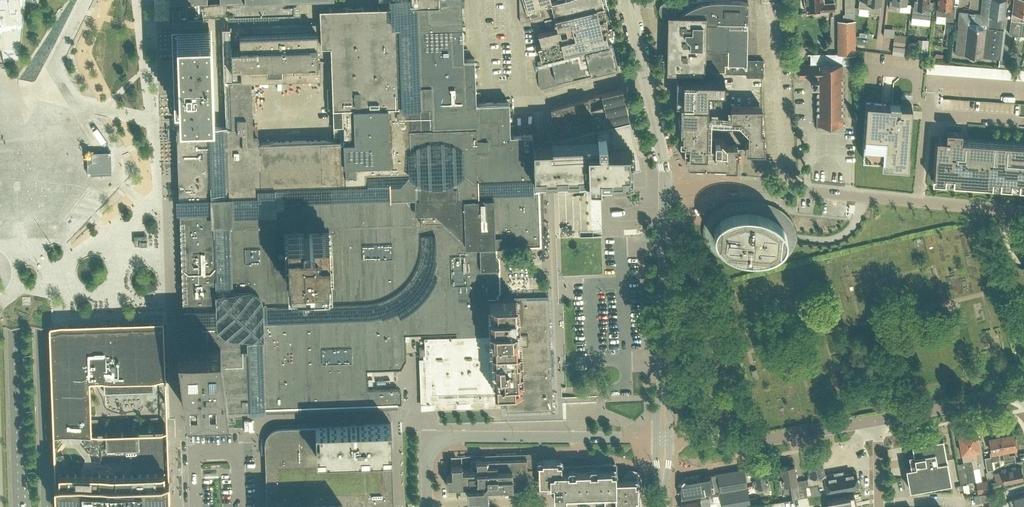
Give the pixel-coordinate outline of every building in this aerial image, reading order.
[(171,1),(171,4),(171,6),(171,20),(208,18),(207,0),(171,0),(171,1)] [(283,5),(283,0),(228,0),(228,16),(255,15),(294,13),(294,6),(292,6),(284,6),(284,5),(283,5)] [(463,26),(462,0),(416,0),(416,11),(417,11),(417,16),(417,17),(417,27),(416,27),(463,26)] [(602,3),(603,3),(602,0),(519,0),(520,21),(536,20),(544,18),(561,14),(572,11),(580,8),(602,3)] [(763,76),(764,59),(746,59),(747,20),(748,20),(748,1),(741,0),(718,0),(713,0),(708,1),(702,2),(697,4),(696,0),(674,0),(668,0),(665,0),(664,1),(663,2),(661,3),(660,4),(660,5),(660,6),(659,7),(659,9),(659,10),(659,11),(660,12),(660,13),(661,14),(661,15),(662,15),(662,16),(664,17),(666,18),(668,18),(666,70),(704,71),(725,71),(724,72),(745,72),(747,76),(763,76)] [(804,3),(806,3),(807,12),(820,11),(820,10),(835,9),(834,2),(824,3),(824,0),(804,0),(804,3)] [(854,55),(855,55),(855,14),(854,14),(854,0),(845,0),(845,13),(843,13),(843,20),(838,21),(838,53),(838,56),(854,55)] [(869,8),(870,0),(859,0),(858,7),(869,8)] [(869,8),(868,12),(879,13),(881,0),(870,0),(869,8)] [(906,0),(890,0),(889,8),(899,9),(900,2),(906,3),(906,0)] [(914,6),(913,16),(930,18),(931,9),(928,9),(929,0),(928,0),(914,0),(913,0),(913,4),(914,5),(914,6)] [(936,14),(941,15),(945,15),(945,19),(953,20),(953,16),(954,8),(952,8),(952,0),(938,0),(936,14)] [(1006,0),(982,0),(981,13),(959,11),(955,52),(968,54),(969,58),(972,60),(973,60),(976,59),(977,59),(978,56),(978,55),(1002,58),(1005,29),(1003,28),(1006,0)] [(1021,19),(1023,0),(1014,0),(1009,33),(1015,34),(1019,34),(1021,19)] [(541,44),(538,45),(541,58),(608,41),(608,42),(612,41),(611,39),(608,40),(606,32),(605,28),(608,28),(602,3),(580,8),(572,11),(561,14),(544,18),(547,30),(538,32),(541,44)] [(227,124),(222,124),(225,197),(226,197),(226,196),(237,195),(237,196),(237,195),(248,195),(248,196),(249,196),(249,195),(254,195),(254,196),(261,196),(289,188),(289,187),(334,185),(334,183),(336,183),(341,185),(379,184),(379,183),(401,183),(415,168),(413,108),(409,105),(409,104),(406,102),(399,102),(398,85),(398,83),(402,83),(403,83),(403,82),(403,72),(403,71),(403,61),(403,60),(402,60),(402,50),(402,49),(402,39),(402,38),(401,28),(401,27),(401,23),(401,22),(396,22),(392,22),(387,21),(383,19),(379,18),(374,14),(371,10),(368,6),(320,8),(320,24),(321,45),(331,45),(331,60),(332,73),(332,86),(332,99),(331,99),(331,106),(333,106),(334,130),(343,130),(344,138),(334,139),(277,141),(269,141),(261,141),(259,141),(258,141),(258,135),(253,135),(253,124),(253,123),(231,124),(227,124)] [(955,23),(945,22),(943,32),(954,34),(955,23)] [(226,77),(225,78),(227,114),(226,114),(226,115),(227,115),(231,115),(252,115),(252,94),(251,86),(251,77),(257,76),(257,75),(272,75),(276,75),(320,73),(320,72),(321,72),(320,63),(319,63),(319,60),(320,60),(318,60),(318,49),(317,31),(317,24),(317,23),(316,23),(316,24),(304,25),(243,27),(230,27),(230,40),(225,40),(225,44),(226,77)] [(417,38),(463,36),(463,26),(416,27),(416,28),(417,28),(417,38)] [(180,29),(172,30),(173,62),(173,70),(175,117),(177,117),(211,116),(209,45),(209,28),(180,29)] [(905,46),(906,36),(894,34),(893,45),(905,46)] [(463,36),(417,38),(417,39),(418,49),(417,49),(417,50),(418,50),(418,60),(418,61),(418,71),(418,72),(419,82),(418,82),(418,83),(420,83),(428,83),(429,83),(429,84),(430,84),(430,92),(430,94),(430,103),(430,104),(431,127),(431,128),(432,139),(431,139),(431,140),(433,140),(433,139),(435,139),(437,139),(440,139),(442,140),(444,140),(447,141),(446,141),(448,141),(448,140),(448,139),(448,138),(449,137),(454,137),(465,136),(476,136),(476,146),(476,147),(476,148),(460,148),(461,148),(461,147),(460,146),(459,147),(460,148),(460,158),(460,159),(461,169),(472,180),(477,180),(478,180),(488,180),(489,180),(499,179),(499,180),(500,180),(500,179),(510,179),(511,179),(521,179),(522,179),(532,178),(532,179),(533,178),(533,142),(529,142),(528,133),(513,133),(510,133),(510,131),(509,120),(509,116),(509,113),(509,105),(509,100),(486,101),(482,101),(479,101),(476,101),(475,89),(475,73),(475,66),(475,61),(475,57),(467,57),(464,57),(463,47),(463,36)] [(928,55),(929,38),(919,37),(917,54),(928,55)] [(564,82),(562,77),(617,64),(612,41),(608,42),(608,41),(541,58),(541,59),(537,60),(538,80),(540,87),(564,82)] [(871,47),(870,56),(880,57),(880,48),(871,47)] [(838,56),(838,53),(810,53),(810,63),(799,63),(799,76),(811,76),(811,83),(815,83),(815,123),(845,123),(844,64),(848,64),(848,61),(854,61),(854,55),(838,56)] [(1019,63),(1021,55),(1014,53),(1011,61),(1019,63)] [(927,62),(926,72),(1023,79),(1023,69),(927,62)] [(708,103),(708,88),(708,84),(713,84),(714,77),(708,77),(681,77),(677,76),(677,102),(681,102),(698,102),(708,103)] [(562,134),(599,125),(629,117),(629,116),(628,117),(626,108),(627,108),(627,107),(626,107),(625,103),(624,98),(625,98),(625,97),(624,98),(622,89),(623,89),(622,88),(601,93),(550,108),(551,108),(551,118),(551,122),(551,123),(551,125),(551,128),(551,134),(551,137),(562,134)] [(887,163),(895,164),(907,165),(910,119),(911,111),(911,104),(866,101),(863,147),(873,148),(873,158),(884,159),(884,161),(884,163),(887,163)] [(737,167),(737,164),(737,143),(726,143),(721,138),(710,138),(710,130),(717,130),(720,128),(720,113),(707,113),(708,104),(708,103),(698,102),(681,102),(680,111),(680,121),(680,129),(683,130),(682,143),(685,143),(684,153),(686,154),(686,162),(689,164),(696,164),(701,164),(702,164),(714,165),(714,167),(726,167),(737,167)] [(764,141),(764,137),(763,137),(764,130),(763,130),(763,125),(761,125),(761,117),(762,117),(762,113),(761,113),(761,106),(730,105),(730,121),(738,121),(748,131),(748,141),(745,141),(745,150),(764,151),(764,141)] [(640,164),(629,117),(599,125),(562,134),(551,137),(551,141),(544,141),(533,142),(533,178),(632,175),(632,166),(640,164)] [(177,126),(177,133),(178,133),(178,138),(177,138),(178,138),(179,152),(178,152),(178,153),(179,153),(179,167),(179,168),(180,182),(179,182),(179,183),(180,183),(180,197),(180,198),(180,197),(191,197),(191,198),(192,198),(192,197),(202,197),(203,197),(207,197),(215,189),(213,125),(177,126)] [(961,130),(959,130),(959,132),(946,131),(945,136),(949,136),(948,138),(936,137),(933,182),(1023,188),(1023,144),(961,139),(961,130)] [(96,151),(87,151),(88,174),(97,173),(98,173),(112,173),(111,161),(111,150),(97,151),(96,151)] [(261,319),(261,320),(261,333),(261,334),(262,334),(262,348),(262,349),(263,363),(262,363),(262,364),(263,364),(263,377),(263,378),(264,392),(263,392),(263,393),(264,393),(264,407),(265,407),(265,408),(266,407),(279,407),(281,407),(294,406),(294,407),(295,407),(295,406),(309,406),(310,406),(323,405),(323,406),(324,406),(325,406),(325,405),(338,405),(339,405),(353,404),(353,405),(354,405),(354,404),(367,404),(368,404),(369,404),(382,403),(382,404),(383,404),(383,403),(397,403),(398,403),(402,402),(401,391),(397,387),(396,387),(368,388),(367,369),(396,368),(401,368),(406,358),(406,355),(405,334),(411,333),(424,333),(426,333),(456,332),(464,331),(466,334),(466,335),(490,334),(489,300),(489,297),(498,297),(498,296),(497,294),(500,291),(500,282),(500,281),(499,267),(500,267),(499,266),(499,257),(496,254),(496,253),(496,252),(496,246),(509,246),(510,246),(523,245),(523,246),(524,246),(524,245),(538,245),(539,245),(540,245),(540,237),(541,237),(541,236),(540,236),(540,222),(540,221),(539,207),(540,207),(540,206),(539,206),(539,193),(539,192),(539,190),(537,189),(536,189),(534,190),(522,190),(521,190),(508,190),(507,190),(493,191),(492,191),(479,191),(477,191),(464,192),(463,192),(449,192),(448,192),(448,193),(446,193),(434,223),(434,225),(433,225),(433,226),(434,226),(434,239),(434,240),(434,245),(434,250),(433,255),(433,256),(433,257),(435,258),(430,272),(430,271),(430,272),(433,274),(419,294),(418,295),(408,303),(398,310),(397,307),(396,308),(383,313),(382,311),(381,312),(381,311),(380,312),(376,313),(370,314),(365,314),(364,314),(351,315),(351,314),(350,314),(350,315),(336,315),(335,315),(321,316),(321,315),(320,315),(320,316),(307,316),(306,316),(292,317),(292,316),(291,316),(291,317),(277,317),(276,317),(263,318),(263,317),(262,317),(262,318),(261,318),(261,319)] [(228,232),(228,233),(229,246),(229,247),(229,261),(229,262),(230,276),(230,277),(230,290),(230,291),(231,291),(231,292),(231,293),(233,292),(246,292),(247,292),(250,292),(252,292),(254,293),(256,295),(256,296),(257,295),(258,297),(259,299),(260,302),(260,304),(260,305),(261,306),(262,306),(276,305),(276,306),(277,306),(277,305),(291,305),(292,305),(305,304),(305,305),(306,305),(306,304),(320,304),(321,304),(335,303),(335,304),(336,304),(336,303),(349,303),(350,303),(364,302),(364,303),(365,303),(365,302),(369,302),(373,302),(377,301),(378,300),(382,299),(386,297),(390,296),(391,295),(394,293),(398,291),(401,288),(401,289),(402,288),(405,285),(408,282),(410,279),(411,279),(411,278),(413,274),(415,271),(417,267),(418,266),(419,262),(420,258),(421,254),(422,254),(422,253),(422,249),(422,245),(423,241),(423,240),(422,240),(422,226),(422,225),(421,212),(421,208),(415,194),(410,194),(405,194),(404,194),(391,195),(391,194),(389,194),(390,195),(376,195),(375,195),(361,196),(361,195),(360,195),(360,196),(347,196),(345,196),(346,196),(332,197),(332,196),(331,196),(317,197),(316,197),(303,198),(303,197),(299,197),(299,199),(288,202),(287,202),(287,203),(275,206),(275,222),(270,222),(269,222),(259,222),(258,222),(245,223),(244,223),(230,223),(229,223),(228,223),(228,232)] [(747,264),(750,264),(753,264),(753,265),(754,265),(754,264),(757,264),(759,264),(760,264),(760,265),(761,264),(763,264),(766,263),(766,264),(767,264),(767,263),(770,262),(773,261),(773,262),(774,262),(774,261),(777,259),(780,258),(781,258),(781,257),(783,256),(786,254),(787,254),(787,253),(790,250),(792,247),(793,247),(793,246),(792,246),(794,242),(794,238),(795,238),(795,237),(795,233),(794,229),(794,228),(795,228),(794,228),(792,224),(790,221),(790,220),(790,219),(789,219),(789,220),(786,215),(785,215),(785,214),(784,214),(782,212),(779,211),(780,210),(779,210),(778,210),(776,208),(773,207),(773,206),(772,206),(767,205),(767,204),(766,204),(760,202),(759,202),(758,202),(758,203),(758,204),(748,203),(748,202),(748,201),(747,201),(746,201),(739,201),(739,202),(733,203),(733,202),(732,202),(732,203),(729,204),(726,204),(725,204),(725,205),(722,206),(720,208),(719,207),(719,208),(716,210),(714,212),(713,211),(713,212),(713,213),(710,216),(708,219),(707,219),(707,220),(706,224),(705,228),(704,228),(704,229),(705,229),(705,233),(706,237),(705,237),(705,238),(706,238),(706,239),(707,242),(710,245),(709,245),(709,246),(710,246),(712,248),(714,251),(715,252),(715,251),(718,253),(720,255),(720,256),(721,256),(724,257),(726,259),(727,259),(727,260),(727,259),(728,259),(730,260),(732,261),(733,261),(733,262),(734,262),(734,261),(737,262),(739,263),(740,263),(740,264),(740,263),(741,263),(743,264),(746,264),(746,265),(747,265),(747,264)] [(180,210),(183,309),(184,309),(219,308),(216,209),(180,210)] [(143,240),(143,231),(130,231),(130,240),(143,240)] [(464,331),(456,332),(456,336),(456,342),(468,341),(469,341),(483,341),(483,340),(484,340),(484,341),(490,340),(492,370),(495,370),(496,390),(500,390),(500,388),(506,388),(507,398),(506,398),(506,399),(507,399),(507,409),(506,409),(507,410),(507,411),(508,411),(508,410),(518,410),(519,410),(529,409),(529,410),(530,410),(530,409),(540,409),(540,410),(541,410),(541,409),(551,409),(552,409),(552,408),(553,408),(552,408),(552,397),(551,386),(552,386),(551,386),(551,375),(552,375),(551,375),(551,364),(550,353),(551,353),(550,353),(550,342),(549,331),(550,331),(549,331),(549,320),(550,320),(549,320),(549,309),(548,298),(549,298),(548,298),(548,297),(547,297),(537,298),(537,297),(536,297),(536,298),(526,298),(526,297),(525,297),(525,298),(515,298),(514,298),(504,299),(504,298),(503,298),(503,299),(498,299),(495,299),(489,300),(490,334),(466,335),(466,334),(464,331)] [(224,409),(242,408),(249,408),(252,408),(252,407),(251,371),(249,333),(234,333),(233,334),(232,334),(231,334),(230,333),(229,333),(228,333),(227,332),(226,332),(225,331),(224,331),(223,330),(222,329),(222,328),(221,327),(221,326),(220,326),(220,325),(220,324),(220,323),(219,323),(219,322),(219,321),(219,320),(219,319),(184,321),(183,321),(184,344),(178,344),(187,410),(217,409),(220,409),(224,409)] [(170,506),(168,450),(167,426),(91,429),(90,379),(104,378),(104,391),(154,390),(153,377),(164,376),(164,377),(166,377),(164,322),(50,326),(51,381),(53,431),(54,454),(56,506),(161,506),(170,506)] [(426,372),(425,372),(425,373),(426,372),(426,386),(426,387),(427,401),(426,401),(426,402),(427,402),(427,401),(441,401),(442,401),(456,400),(456,401),(456,400),(470,400),(471,400),(485,399),(485,400),(486,400),(486,399),(499,399),(500,399),(500,390),(496,390),(495,370),(492,370),(490,340),(484,341),(484,340),(483,340),(483,341),(469,341),(468,341),(456,342),(454,342),(454,341),(453,341),(453,342),(439,342),(437,343),(437,340),(435,340),(429,340),(427,340),(427,347),(428,358),(425,358),(426,369),(426,372)] [(267,506),(394,506),(391,423),(280,427),(279,427),(277,427),(273,429),(269,432),(266,436),(265,441),(265,442),(266,463),(267,506)] [(967,433),(973,468),(977,467),(976,460),(978,459),(976,450),(979,449),(975,431),(967,433)] [(999,435),(1002,450),(1003,458),(1004,461),(1015,459),(1014,453),(1009,454),(1008,449),(1016,448),(1015,439),(1013,439),(1012,432),(999,435)] [(975,480),(973,468),(967,433),(958,434),(963,462),(964,462),(965,467),(958,469),(960,482),(975,480)] [(1002,450),(999,435),(998,435),(996,434),(995,433),(994,433),(993,433),(992,434),(991,434),(991,435),(991,436),(989,437),(991,451),(989,452),(990,455),(984,456),(986,469),(993,468),(992,460),(1000,459),(998,451),(1002,450)] [(951,481),(942,437),(911,443),(913,453),(908,454),(909,458),(905,458),(906,466),(905,466),(909,489),(951,481)] [(884,445),(886,455),(899,453),(897,443),(884,445)] [(506,458),(471,459),(471,469),(462,469),(462,464),(451,465),(452,475),(447,475),(447,486),(456,485),(467,485),(467,486),(467,489),(467,496),(488,495),(488,488),(488,485),(508,484),(513,484),(513,483),(538,482),(537,457),(537,451),(522,452),(506,453),(506,458)] [(804,479),(807,496),(818,494),(827,493),(847,489),(859,487),(856,471),(845,473),(824,477),(821,459),(821,456),(807,458),(808,462),(810,476),(808,476),(808,479),(804,479)] [(541,462),(539,462),(539,483),(542,483),(545,482),(551,482),(553,482),(553,485),(552,485),(552,491),(553,491),(554,498),(557,502),(566,501),(566,499),(566,494),(562,494),(562,491),(561,470),(561,464),(561,461),(557,461),(557,458),(542,459),(542,462),(541,462)] [(611,461),(604,461),(604,463),(604,480),(615,479),(615,462),(611,462),(611,461)] [(577,468),(572,468),(573,499),(583,498),(582,462),(576,462),(577,468)] [(588,462),(582,462),(583,498),(594,498),(593,463),(593,467),(588,468),(588,462)] [(598,463),(593,463),(594,498),(605,497),(604,480),(604,463),(603,463),(603,469),(599,469),(598,463)] [(566,470),(561,470),(562,491),(562,494),(566,494),(566,499),(573,499),(572,468),(572,464),(571,464),(566,464),(566,470)] [(790,484),(792,499),(807,496),(804,479),(797,481),(794,464),(780,467),(783,485),(790,484)] [(988,486),(989,491),(1002,487),(1001,483),(1004,482),(1004,483),(1023,479),(1020,467),(1013,469),(1012,467),(1001,469),(1001,471),(995,473),(996,481),(992,482),(992,485),(988,486)] [(681,482),(681,498),(710,493),(711,495),(720,493),(723,506),(737,506),(750,505),(744,468),(717,473),(717,475),(711,476),(711,474),(684,479),(681,482)] [(757,471),(757,472),(753,473),(755,490),(763,489),(762,486),(768,485),(766,470),(757,471)] [(625,479),(615,479),(616,497),(605,497),(605,506),(639,506),(638,478),(638,477),(638,476),(638,475),(637,474),(636,473),(635,473),(634,472),(633,472),(632,472),(631,472),(630,472),(629,472),(628,473),(627,474),(626,475),(626,476),(625,477),(625,478),(625,479)] [(615,479),(604,480),(605,497),(616,497),(615,479)] [(988,486),(987,481),(987,479),(976,481),(978,493),(989,491),(988,486)] [(994,499),(1004,496),(1002,489),(992,491),(994,499)] [(856,506),(853,493),(828,498),(829,506),(857,506),(856,506)] [(1013,498),(1009,499),(1011,506),(1023,506),(1023,494),(1013,498)] [(994,499),(993,499),(995,505),(1005,502),(1004,496),(994,499)] [(709,497),(682,501),(683,506),(682,506),(710,506),(709,497)]
